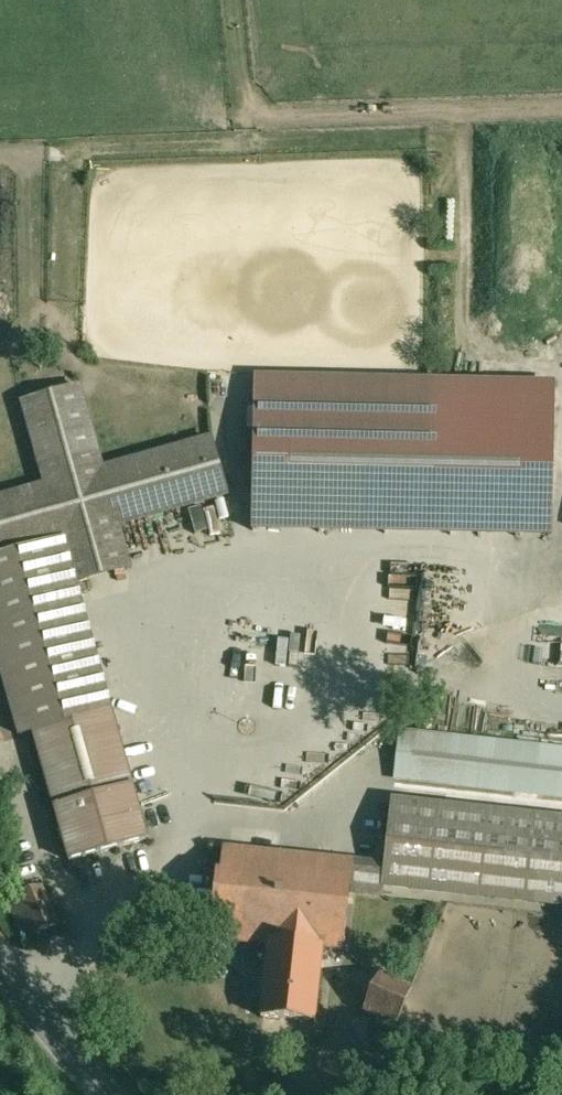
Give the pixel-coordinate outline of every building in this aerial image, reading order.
[(102,471),(78,386),(24,402),(48,486),(0,500),(0,558),(63,540),(75,582),(129,567),(117,525),(228,494),(213,440),(102,471)] [(554,404),(256,398),(253,531),(551,537),(554,404)] [(63,540),(0,558),(0,659),(21,736),(34,732),(34,731),(111,710),(75,582),(63,540)] [(319,578),(318,587),(350,591),(351,582),(319,578)] [(249,685),(262,685),(263,659),(272,659),(273,600),(262,600),(262,620),(250,620),(249,685)] [(293,604),(288,665),(333,669),(338,608),(293,604)] [(111,710),(34,731),(34,732),(70,861),(147,840),(111,710)] [(509,744),(402,732),(396,778),(503,790),(509,744)] [(393,804),(386,866),(384,883),(386,883),(561,903),(561,823),(393,804)] [(353,862),(225,849),(216,938),(270,943),(323,948),(343,950),(350,890),(353,862)] [(386,866),(353,862),(350,890),(384,894),(385,885),(386,885),(386,883),(384,883),(386,866)] [(40,885),(7,899),(25,938),(56,925),(40,885)] [(323,948),(270,943),(262,1017),(315,1022),(323,948)] [(410,986),(381,975),(365,1012),(395,1025),(404,1003),(410,986)]
